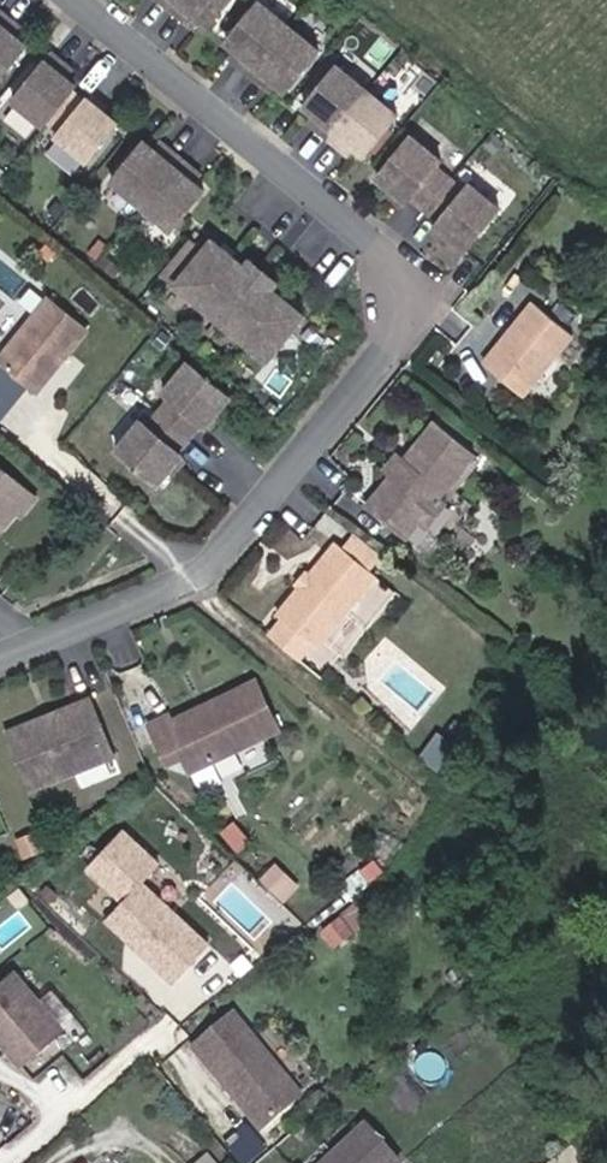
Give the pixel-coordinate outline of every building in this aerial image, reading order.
[(234,0),(163,0),(190,22),(196,14),(202,19),(212,27),(234,0)] [(290,91),(323,51),(263,2),(230,42),(241,51),(246,55),(240,63),(268,86),(274,78),(280,83),(290,91)] [(26,47),(16,38),(10,34),(17,26),(0,13),(0,79),(26,47)] [(195,26),(202,19),(196,14),(190,22),(195,26)] [(16,38),(22,31),(17,26),(10,34),(16,38)] [(240,63),(246,55),(241,51),(235,58),(240,63)] [(93,104),(87,100),(83,105),(69,94),(74,89),(64,80),(58,76),(66,66),(51,54),(12,102),(43,127),(47,122),(60,133),(56,137),(86,162),(117,124),(93,104)] [(64,80),(71,71),(66,66),(58,76),(64,80)] [(401,115),(341,66),(308,106),(319,115),(325,119),(318,127),(346,150),(352,142),(358,147),(368,155),(401,115)] [(273,90),(280,83),(274,78),(268,86),(273,90)] [(93,104),(100,94),(95,90),(87,100),(93,104)] [(318,127),(325,119),(319,115),(313,122),(318,127)] [(467,190),(439,167),(445,160),(415,136),(380,178),(397,191),(408,201),(410,202),(414,198),(442,221),(438,225),(440,227),(455,239),(468,250),(502,208),(472,183),(467,190)] [(193,182),(188,177),(194,170),(166,147),(160,155),(154,150),(144,142),(111,183),(171,231),(204,191),(193,182)] [(352,154),(358,147),(352,142),(346,150),(352,154)] [(160,155),(166,147),(160,143),(154,150),(160,155)] [(193,182),(199,174),(194,170),(188,177),(193,182)] [(408,201),(397,191),(393,196),(405,205),(408,201)] [(455,239),(440,227),(436,231),(451,243),(455,239)] [(306,314),(273,288),(244,265),(211,240),(175,286),(265,356),(269,360),(306,314)] [(278,281),(249,258),(244,265),(273,288),(278,281)] [(527,394),(576,331),(536,300),(487,361),(527,394)] [(88,334),(49,303),(0,366),(0,367),(36,395),(39,398),(88,334)] [(314,340),(321,331),(309,320),(301,329),(314,340)] [(182,452),(204,424),(209,427),(211,426),(220,413),(233,397),(190,364),(167,394),(173,399),(151,428),(144,422),(120,453),(163,486),(173,473),(185,458),(187,456),(182,452)] [(215,429),(225,417),(220,413),(211,426),(215,429)] [(445,496),(479,453),(439,422),(373,504),(413,536),(426,520),(433,525),(452,502),(445,496)] [(178,476),(190,461),(185,458),(173,473),(178,476)] [(22,516),(27,519),(40,503),(0,471),(0,530),(6,535),(22,516)] [(324,648),(383,575),(342,543),(284,616),(324,648)] [(162,713),(146,721),(164,759),(179,752),(187,767),(275,725),(252,677),(165,719),(162,713)] [(31,788),(115,756),(94,700),(9,732),(31,788)] [(160,862),(121,827),(84,867),(122,901),(105,920),(173,982),(208,943),(142,883),(160,862)] [(43,853),(36,836),(15,844),(22,861),(43,853)] [(293,883),(274,865),(262,879),(280,896),(293,883)] [(297,887),(293,883),(280,896),(284,901),(297,887)] [(340,916),(324,929),(337,944),(353,932),(340,916)] [(11,968),(0,977),(0,1047),(17,1066),(62,1027),(11,968)] [(76,1012),(58,990),(44,1002),(63,1023),(76,1012)] [(301,1091),(231,1007),(189,1042),(224,1085),(229,1081),(263,1122),(301,1091)] [(263,1122),(229,1081),(224,1085),(258,1126),(263,1122)] [(245,1162),(247,1162),(266,1147),(246,1124),(226,1141),(245,1162)] [(387,1148),(371,1130),(336,1162),(401,1162),(387,1148)] [(194,1162),(221,1162),(209,1149),(194,1162)]
